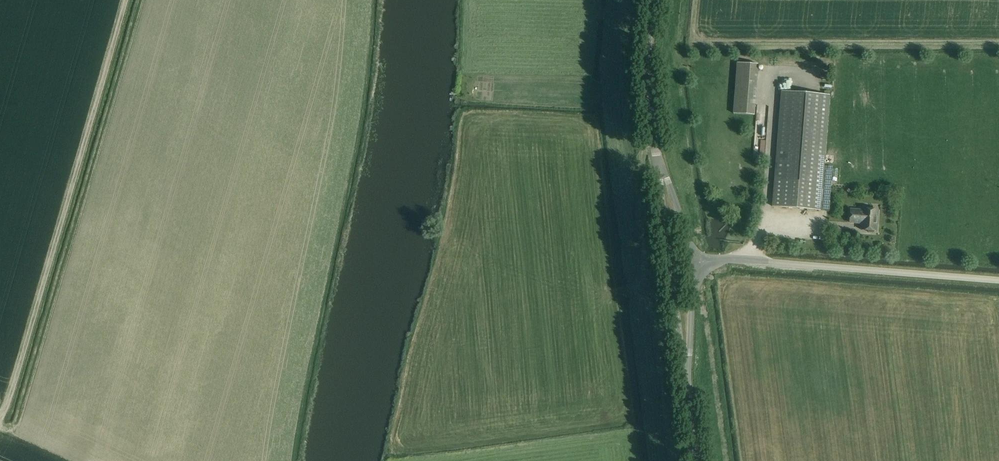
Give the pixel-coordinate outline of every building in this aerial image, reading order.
[(742,104),(765,105),(767,54),(745,53),(742,104)] [(820,210),(829,95),(781,91),(772,206),(820,210)] [(763,145),(772,145),(773,110),(765,110),(763,145)] [(876,230),(877,210),(862,209),(862,210),(850,209),(849,222),(861,223),(861,229),(867,230),(868,232),(873,232),(874,230),(876,230)]
